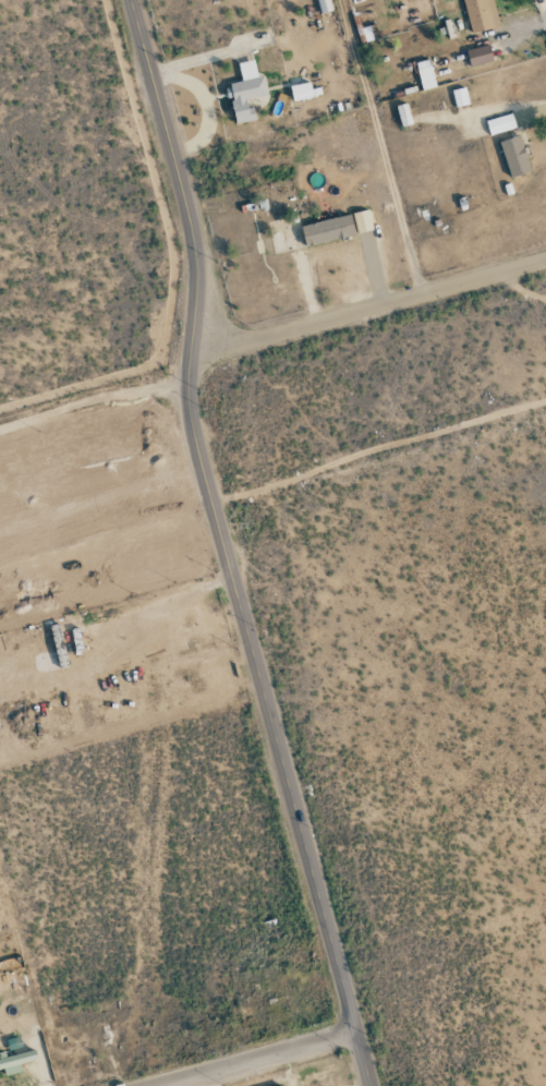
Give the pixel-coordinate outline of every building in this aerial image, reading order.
[(331,11),(329,0),(317,0),(319,13),(331,11)] [(499,27),(492,0),(463,0),(471,34),(499,27)] [(469,67),(492,62),(489,45),(465,50),(469,67)] [(235,124),(255,120),(253,108),(247,109),(245,99),(267,95),(264,76),(257,77),(254,60),(238,63),(242,82),(224,86),(227,98),(230,98),(235,124)] [(435,87),(430,60),(415,62),(421,90),(435,87)] [(292,100),(317,97),(316,89),(310,90),(310,83),(290,85),(292,100)] [(452,90),(454,107),(468,105),(465,88),(452,90)] [(411,124),(407,104),(396,106),(400,127),(411,124)] [(485,121),(489,136),(515,128),(511,114),(485,121)] [(508,177),(528,173),(521,137),(501,141),(508,177)] [(357,234),(372,230),(368,210),(352,214),(357,234)] [(354,235),(349,215),(300,227),(306,248),(354,235)] [(34,1049),(0,1058),(0,1069),(37,1059),(34,1049)]
